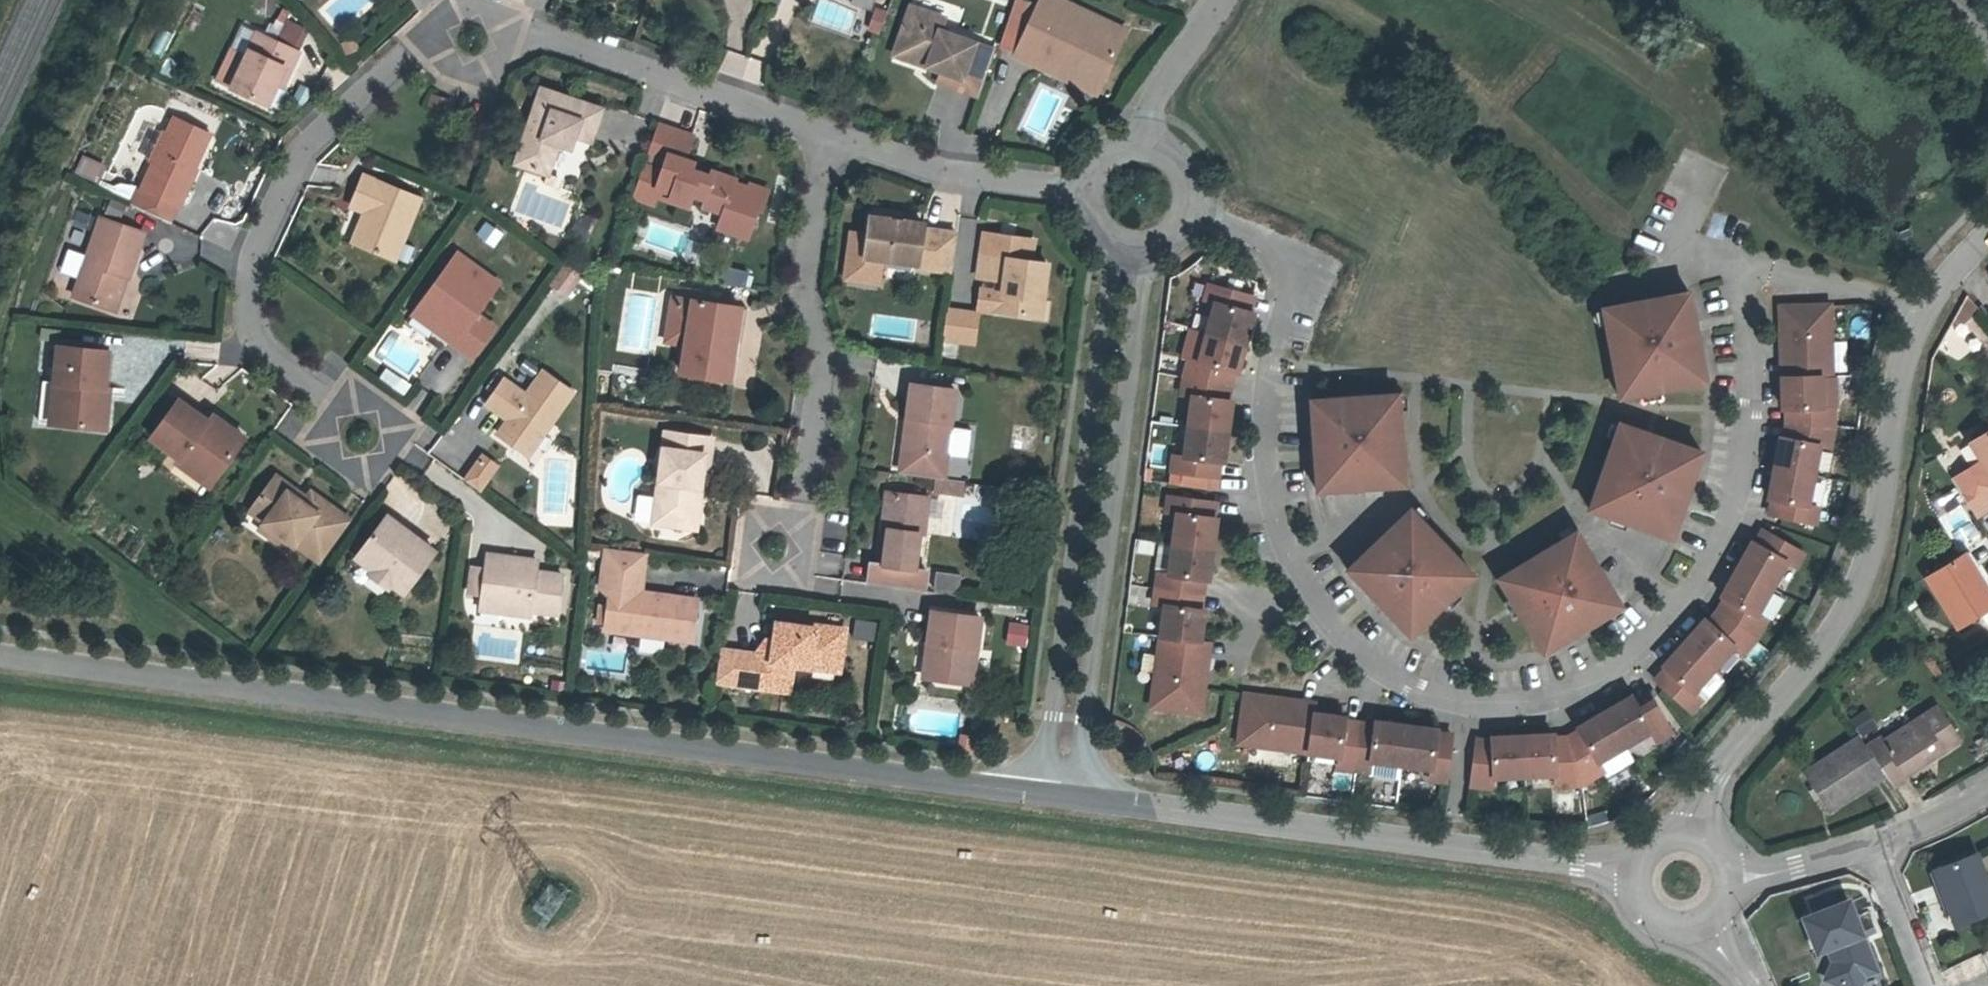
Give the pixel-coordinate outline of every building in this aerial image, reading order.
[(423,9),(431,0),(412,0),(423,9)] [(1125,30),(1060,0),(1040,0),(1014,55),(1053,74),(1062,55),(1104,75),(1125,30)] [(911,7),(897,47),(930,58),(927,66),(962,78),(974,43),(940,31),(944,18),(911,7)] [(869,29),(879,33),(886,12),(876,9),(869,29)] [(277,42),(293,50),(304,28),(287,20),(277,42)] [(231,88),(268,104),(278,82),(283,85),(299,52),(256,33),(245,57),(232,86),(231,88)] [(930,58),(897,47),(894,55),(927,66),(930,58)] [(719,72),(753,83),(761,60),(726,49),(719,72)] [(217,80),(232,86),(245,57),(231,50),(217,80)] [(1096,93),(1104,75),(1062,55),(1053,74),(1096,93)] [(168,57),(159,72),(175,81),(184,65),(168,57)] [(544,108),(549,92),(540,88),(535,104),(544,108)] [(544,108),(535,104),(515,163),(547,174),(544,184),(554,187),(558,177),(548,174),(558,144),(562,131),(573,135),(590,141),(600,109),(549,92),(544,108)] [(447,111),(451,101),(432,94),(428,105),(447,111)] [(134,207),(168,222),(176,204),(178,206),(192,177),(190,176),(208,135),(174,119),(141,188),(143,189),(134,207)] [(735,180),(712,172),(710,177),(690,170),(692,163),(683,160),(692,136),(657,124),(633,196),(653,203),(655,195),(688,206),(689,201),(691,194),(703,198),(700,205),(723,213),(735,180)] [(562,131),(558,144),(569,148),(573,135),(562,131)] [(96,180),(102,166),(84,158),(78,172),(96,180)] [(401,242),(419,199),(363,176),(351,206),(364,212),(373,215),(361,246),(395,259),(395,258),(401,242)] [(133,187),(126,203),(134,207),(143,189),(141,188),(133,187)] [(689,201),(700,205),(703,198),(691,194),(689,201)] [(352,242),(361,246),(373,215),(364,212),(352,242)] [(952,271),(956,234),(922,229),(923,224),(870,217),(864,257),(918,264),(917,267),(952,271)] [(100,218),(72,296),(111,309),(123,275),(127,277),(129,277),(144,233),(100,218)] [(586,236),(591,223),(576,218),(572,231),(586,236)] [(475,235),(494,247),(503,233),(484,221),(475,235)] [(1030,262),(1033,240),(983,233),(981,246),(986,247),(985,255),(980,254),(977,277),(997,280),(1003,281),(1002,293),(995,292),(993,311),(1031,316),(1033,299),(1042,300),(1047,264),(1030,262)] [(408,264),(415,247),(401,242),(395,258),(408,264)] [(476,314),(498,283),(457,253),(419,307),(440,322),(435,330),(436,331),(472,357),(494,327),(476,314)] [(566,295),(581,275),(564,263),(550,283),(566,295)] [(730,269),(728,283),(745,286),(748,272),(730,269)] [(123,275),(111,309),(116,310),(127,277),(123,275)] [(1215,302),(1207,333),(1244,342),(1252,312),(1249,311),(1239,309),(1243,294),(1207,284),(1204,299),(1215,302)] [(1689,291),(1603,307),(1619,397),(1706,382),(1702,360),(1697,361),(1688,314),(1693,313),(1689,291)] [(1239,309),(1249,311),(1252,296),(1243,294),(1239,309)] [(1969,321),(1978,304),(1964,296),(1937,347),(1961,360),(1979,326),(1969,321)] [(734,306),(692,300),(672,297),(665,341),(685,344),(681,373),(729,380),(737,330),(731,329),(734,306)] [(1033,299),(1031,316),(1039,317),(1042,300),(1033,299)] [(1780,306),(1781,362),(1792,361),(1792,377),(1821,376),(1831,376),(1829,304),(1780,306)] [(747,308),(734,306),(731,329),(737,330),(744,332),(747,308)] [(440,322),(419,307),(413,314),(435,330),(440,322)] [(941,341),(975,344),(978,310),(944,307),(941,341)] [(1702,360),(1693,313),(1688,314),(1697,361),(1702,360)] [(1188,360),(1184,376),(1219,383),(1223,369),(1232,372),(1236,373),(1244,342),(1207,333),(1199,363),(1188,360)] [(108,351),(57,346),(54,382),(50,423),(94,427),(98,387),(104,387),(108,351)] [(1792,361),(1781,362),(1782,377),(1792,377),(1792,361)] [(1223,369),(1219,383),(1228,386),(1232,372),(1223,369)] [(572,392),(543,371),(526,395),(504,379),(486,403),(500,413),(502,410),(511,416),(508,419),(498,434),(511,443),(516,436),(532,448),(572,392)] [(1192,394),(1188,427),(1226,431),(1230,400),(1226,400),(1217,398),(1219,383),(1184,376),(1181,393),(1192,394)] [(1792,377),(1782,377),(1782,408),(1787,408),(1796,408),(1796,423),(1833,427),(1833,406),(1822,407),(1821,376),(1792,377)] [(50,423),(54,382),(43,381),(39,422),(50,423)] [(911,417),(905,474),(935,479),(945,480),(955,389),(911,383),(906,417),(911,417)] [(1217,398),(1226,400),(1228,386),(1219,383),(1217,398)] [(98,387),(94,427),(105,429),(109,388),(104,387),(98,387)] [(1316,491),(1404,485),(1398,393),(1310,399),(1311,421),(1317,420),(1320,469),(1315,469),(1316,491)] [(209,485),(236,449),(204,426),(208,421),(179,400),(151,437),(180,458),(177,462),(178,463),(209,485)] [(1787,408),(1787,423),(1796,423),(1796,408),(1787,408)] [(502,410),(500,413),(508,419),(511,416),(502,410)] [(236,449),(244,438),(212,415),(208,421),(204,426),(236,449)] [(1311,421),(1315,469),(1320,469),(1317,420),(1311,421)] [(1702,451),(1619,422),(1588,508),(1671,538),(1679,517),(1674,516),(1690,470),(1694,472),(1702,451)] [(1780,437),(1774,468),(1813,475),(1818,444),(1829,446),(1833,427),(1796,423),(1793,440),(1784,438),(1780,437)] [(1787,423),(1784,438),(1793,440),(1796,423),(1787,423)] [(1987,431),(1987,425),(1977,432),(1980,436),(1987,431)] [(1222,463),(1226,431),(1188,427),(1184,458),(1173,457),(1171,472),(1207,476),(1209,461),(1219,462),(1222,463)] [(1980,436),(1970,442),(1982,460),(1987,470),(1987,431),(1980,436)] [(670,449),(672,434),(665,433),(663,448),(670,449)] [(663,448),(653,523),(688,528),(694,487),(701,488),(703,471),(707,438),(672,434),(670,449),(663,448)] [(527,455),(532,448),(516,436),(511,443),(527,455)] [(708,472),(713,439),(707,438),(703,471),(708,472)] [(422,469),(430,455),(411,444),(403,458),(422,469)] [(499,466),(481,453),(463,478),(481,491),(499,466)] [(1987,476),(1987,470),(1982,460),(1951,479),(1961,494),(1987,476)] [(1217,478),(1219,462),(1209,461),(1207,476),(1217,478)] [(209,485),(178,463),(170,473),(202,496),(209,485)] [(1813,475),(1774,468),(1768,499),(1771,500),(1781,501),(1778,517),(1814,524),(1817,507),(1807,506),(1813,475)] [(1679,517),(1694,472),(1690,470),(1674,516),(1679,517)] [(307,498),(276,476),(273,481),(303,503),(307,498)] [(1961,494),(1974,515),(1987,506),(1987,476),(1961,494)] [(963,495),(965,482),(945,480),(935,479),(934,491),(963,495)] [(297,545),(320,562),(350,520),(311,492),(307,498),(303,503),(273,481),(250,512),(265,522),(297,545)] [(694,487),(688,528),(696,529),(702,488),(701,488),(694,487)] [(867,583),(924,590),(927,571),(914,569),(919,533),(917,533),(922,497),(886,492),(877,563),(870,562),(867,583)] [(1177,513),(1173,543),(1211,548),(1215,518),(1212,518),(1202,517),(1204,501),(1167,496),(1166,512),(1177,513)] [(922,497),(917,533),(919,533),(923,534),(928,498),(922,497)] [(1781,501),(1771,500),(1768,515),(1778,517),(1781,501)] [(1202,517),(1212,518),(1214,502),(1204,501),(1202,517)] [(1410,635),(1473,575),(1410,509),(1346,569),(1361,585),(1365,581),(1398,616),(1395,620),(1410,635)] [(403,593),(434,551),(387,516),(356,558),(373,571),(376,567),(393,579),(390,583),(403,593)] [(297,545),(265,522),(258,532),(290,555),(297,545)] [(1763,548),(1771,535),(1762,530),(1755,543),(1763,548)] [(1621,606),(1576,531),(1497,578),(1543,654),(1562,643),(1559,638),(1600,613),(1603,617),(1621,606)] [(1752,541),(1736,569),(1771,588),(1785,562),(1795,567),(1803,553),(1771,535),(1763,548),(1755,543),(1752,541)] [(1158,572),(1156,588),(1192,593),(1194,578),(1204,579),(1207,580),(1211,548),(1173,543),(1168,573),(1158,572)] [(646,553),(606,548),(600,588),(611,589),(606,629),(692,641),(697,599),(655,594),(650,598),(644,597),(641,592),(646,553)] [(1964,553),(1926,577),(1958,627),(1987,608),(1987,592),(1964,553)] [(558,614),(562,575),(535,572),(522,570),(524,559),(487,555),(486,572),(483,594),(482,601),(500,603),(499,613),(530,617),(531,611),(558,614)] [(537,561),(524,559),(522,570),(535,572),(537,561)] [(390,583),(393,579),(376,567),(373,571),(371,575),(387,587),(390,583)] [(1771,588),(1736,569),(1721,596),(1725,598),(1733,603),(1725,617),(1756,638),(1765,621),(1755,616),(1771,588)] [(483,594),(486,572),(472,570),(469,592),(483,594)] [(936,576),(934,592),(949,594),(951,578),(936,576)] [(1194,578),(1192,593),(1202,595),(1204,579),(1194,578)] [(1361,585),(1395,620),(1398,616),(1365,581),(1361,585)] [(1165,606),(1160,636),(1198,641),(1200,641),(1203,610),(1200,610),(1190,608),(1192,593),(1156,588),(1153,605),(1165,606)] [(1192,593),(1190,608),(1200,610),(1202,595),(1192,593)] [(1725,598),(1718,612),(1725,617),(1733,603),(1725,598)] [(481,611),(499,613),(500,603),(482,601),(481,611)] [(972,684),(980,617),(932,611),(928,642),(938,643),(934,679),(972,684)] [(1718,612),(1708,622),(1715,629),(1725,617),(1718,612)] [(1562,643),(1603,617),(1600,613),(1559,638),(1562,643)] [(1705,620),(1684,643),(1713,669),(1734,645),(1742,653),(1756,638),(1725,617),(1715,629),(1708,622),(1705,620)] [(852,636),(872,639),(875,622),(855,619),(852,636)] [(840,660),(844,630),(814,626),(814,628),(776,623),(774,641),(771,656),(754,654),(749,685),(781,690),(785,664),(791,664),(810,667),(811,655),(840,660)] [(1025,646),(1028,626),(1010,623),(1007,643),(1025,646)] [(1198,641),(1160,636),(1151,706),(1200,713),(1207,657),(1196,656),(1198,641)] [(765,639),(754,654),(771,656),(774,641),(765,639)] [(1198,641),(1196,656),(1207,657),(1209,642),(1200,641),(1198,641)] [(934,679),(938,643),(928,642),(924,677),(934,679)] [(1713,669),(1684,643),(1663,666),(1665,669),(1672,675),(1662,687),(1689,711),(1700,699),(1692,692),(1713,669)] [(811,655),(810,667),(839,671),(840,660),(811,655)] [(785,664),(781,690),(788,691),(791,664),(785,664)] [(1672,675),(1665,669),(1655,680),(1662,687),(1672,675)] [(1638,708),(1652,701),(1647,692),(1634,700),(1638,708)] [(1309,752),(1314,714),(1298,711),(1300,701),(1245,694),(1238,743),(1309,752)] [(1632,697),(1604,712),(1623,746),(1650,731),(1655,741),(1670,733),(1652,701),(1638,708),(1634,700),(1632,697)] [(1314,714),(1315,703),(1300,701),(1298,711),(1314,714)] [(1905,775),(1959,740),(1937,707),(1883,741),(1881,737),(1866,746),(1885,775),(1893,787),(1907,778),(1905,775)] [(1623,746),(1604,712),(1577,727),(1579,731),(1583,739),(1570,747),(1581,784),(1602,772),(1596,762),(1623,746)] [(1868,713),(1851,718),(1857,736),(1873,731),(1868,713)] [(1353,769),(1358,733),(1343,731),(1344,721),(1345,718),(1314,714),(1309,752),(1339,756),(1337,767),(1353,769)] [(1359,723),(1344,721),(1343,731),(1358,733),(1359,723)] [(1401,764),(1405,725),(1374,721),(1374,726),(1372,735),(1358,733),(1353,769),(1370,771),(1371,761),(1401,764)] [(1374,726),(1359,723),(1358,733),(1372,735),(1374,726)] [(1445,781),(1450,745),(1435,743),(1436,733),(1437,730),(1405,725),(1401,764),(1430,768),(1429,779),(1445,781)] [(1579,731),(1567,738),(1570,747),(1583,739),(1579,731)] [(1435,743),(1450,745),(1452,735),(1436,733),(1435,743)] [(1553,734),(1522,736),(1524,775),(1556,773),(1556,785),(1581,784),(1570,747),(1554,748),(1554,739),(1553,734)] [(1524,775),(1522,736),(1491,737),(1491,742),(1491,751),(1474,749),(1470,785),(1493,787),(1492,777),(1524,775)] [(1885,775),(1866,746),(1860,736),(1803,773),(1828,811),(1885,775)] [(1570,747),(1567,738),(1554,739),(1554,748),(1570,747)] [(1491,742),(1476,740),(1474,749),(1491,751),(1491,742)] [(1574,814),(1575,792),(1556,791),(1555,813),(1574,814)] [(1976,854),(1934,870),(1945,900),(1940,902),(1943,910),(1949,908),(1955,924),(1987,912),(1987,885),(1976,854)] [(1852,896),(1799,916),(1824,985),(1827,985),(1863,985),(1866,978),(1880,973),(1852,896)]
